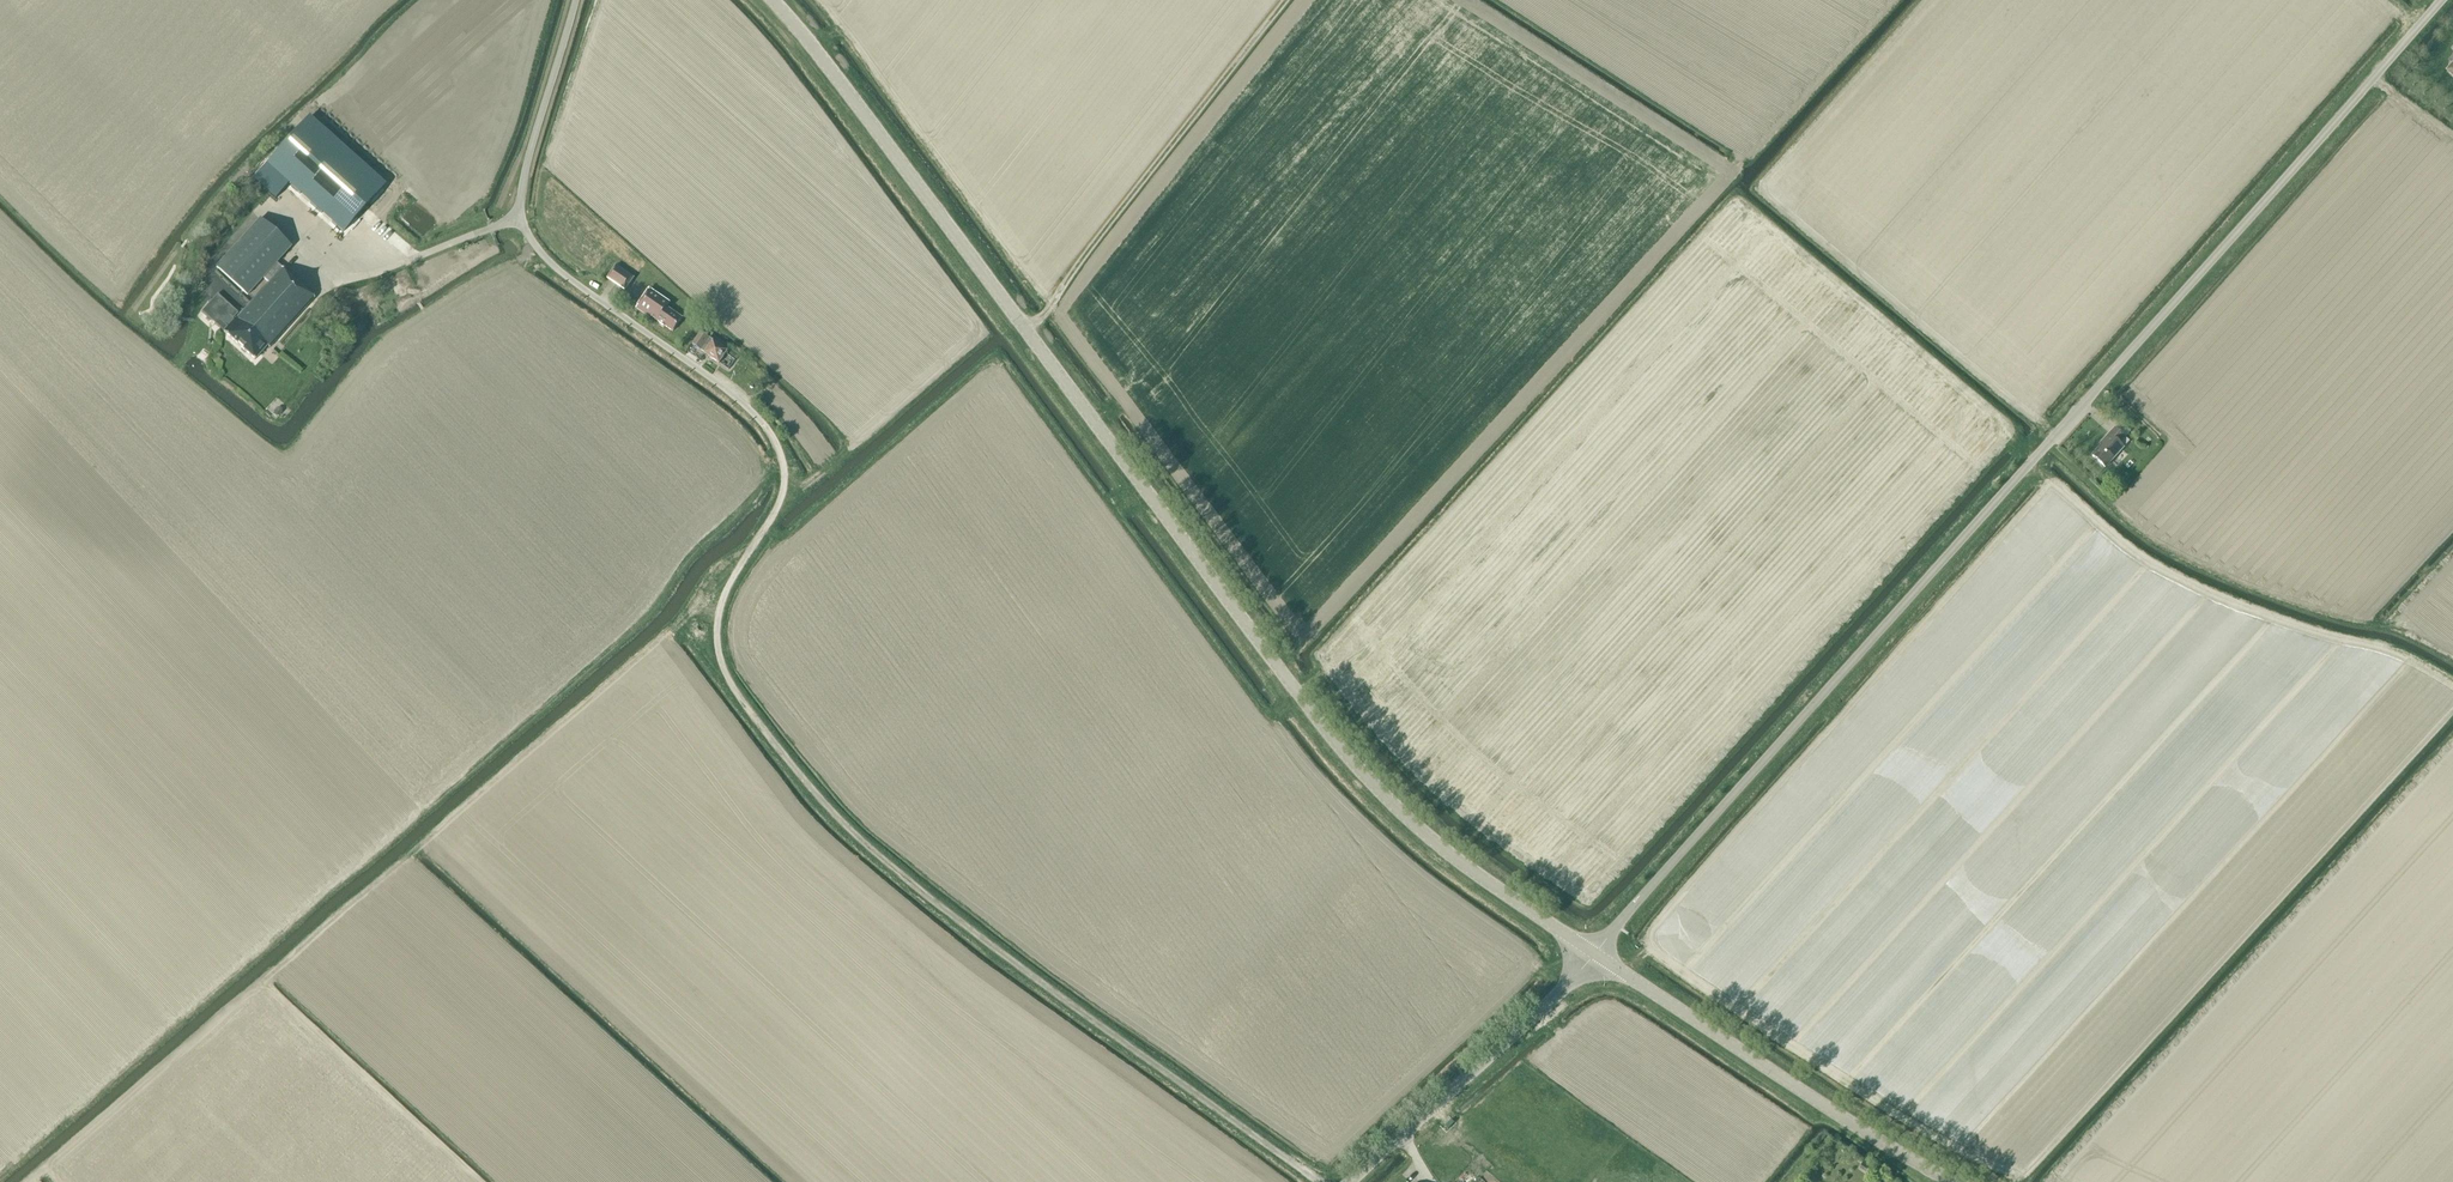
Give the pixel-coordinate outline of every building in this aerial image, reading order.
[(309,117),(267,165),(343,233),(385,185),(309,117)] [(217,295),(205,307),(222,323),(229,329),(225,333),(255,360),(267,346),(270,348),(315,298),(276,263),(291,247),(259,219),(216,268),(247,296),(259,282),(263,278),(269,284),(266,288),(235,322),(233,319),(238,314),(217,295)] [(607,279),(625,291),(634,278),(616,266),(607,279)] [(648,317),(649,315),(672,332),(682,318),(666,307),(669,303),(649,289),(636,308),(648,317)] [(703,328),(692,345),(704,353),(718,363),(727,351),(710,340),(713,334),(703,328)] [(282,413),(282,410),(280,408),(277,408),(273,412),(273,415),(276,417),(278,417),(282,413)] [(2104,442),(2092,456),(2105,468),(2128,441),(2114,428),(2102,441),(2104,442)]
